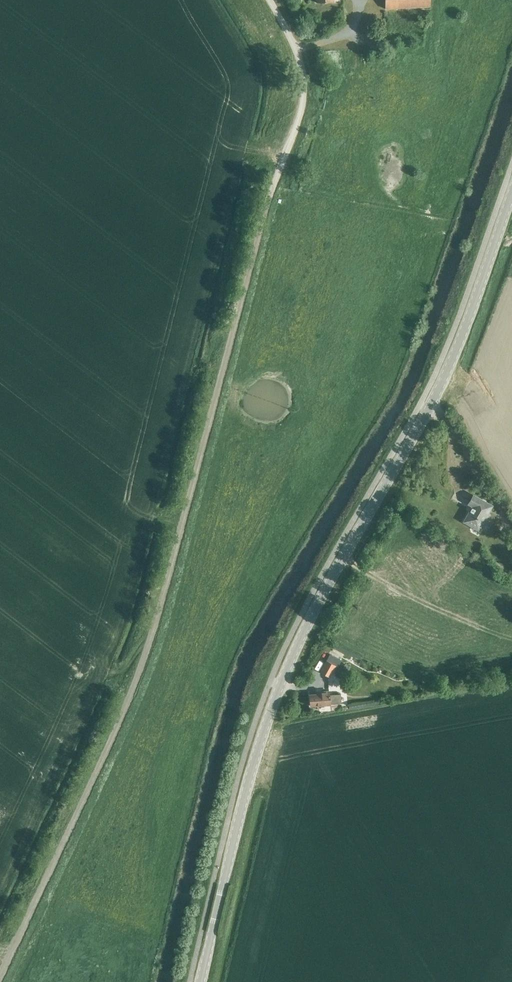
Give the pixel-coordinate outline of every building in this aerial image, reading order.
[(432,6),(431,0),(385,0),(386,9),(432,6)] [(486,513),(491,505),(473,495),(469,503),(473,505),(463,521),(479,530),(488,514),(486,513)] [(336,665),(338,666),(341,661),(329,654),(319,672),(329,677),(336,665)] [(342,679),(345,674),(338,670),(335,675),(342,679)] [(309,694),(310,705),(341,703),(340,694),(329,695),(328,691),(316,692),(316,694),(309,694)]
